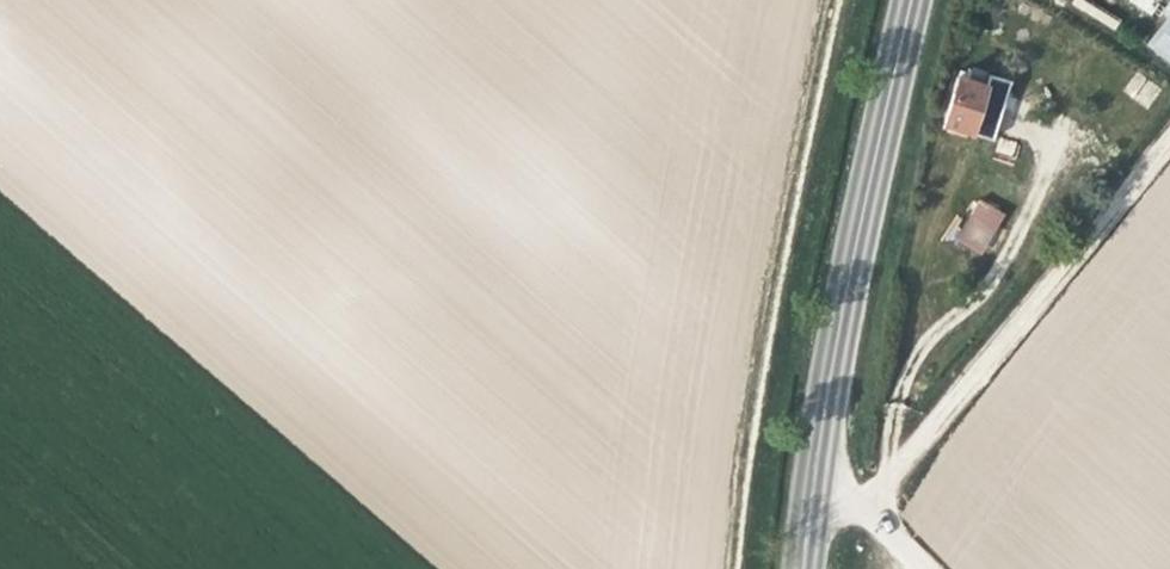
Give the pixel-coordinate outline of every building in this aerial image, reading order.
[(1121,21),(1086,0),(1075,0),(1072,6),(1114,32),(1121,21)] [(1169,65),(1169,4),(1142,46),(1169,65)] [(1136,71),(1123,92),(1148,107),(1161,87),(1136,71)] [(966,161),(978,111),(947,104),(934,153),(966,161)]
